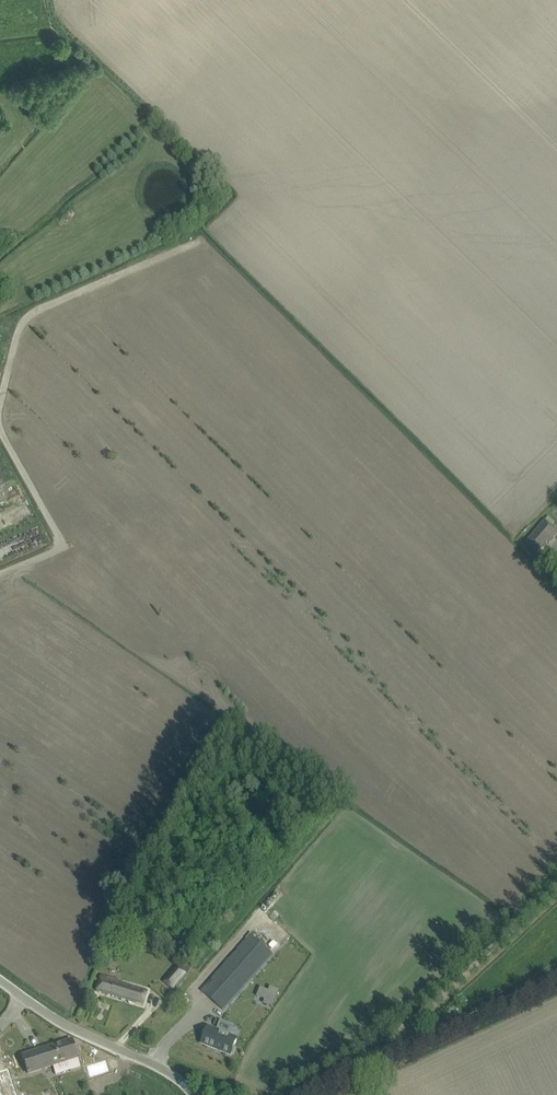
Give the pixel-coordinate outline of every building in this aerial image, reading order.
[(545,520),(527,541),(538,552),(548,541),(549,542),(556,534),(556,530),(545,520)] [(265,911),(256,920),(266,929),(274,920),(265,911)] [(251,935),(201,990),(223,1010),(273,954),(251,935)] [(165,982),(173,988),(175,986),(177,988),(188,976),(178,967),(165,982)] [(148,992),(148,990),(117,981),(118,980),(102,975),(97,991),(129,1001),(129,1000),(144,1005),(148,992)] [(272,1007),(279,990),(270,986),(263,1003),(272,1007)] [(208,1027),(202,1043),(217,1049),(221,1050),(231,1054),(232,1052),(233,1053),(236,1046),(234,1045),(237,1039),(229,1036),(230,1034),(218,1029),(217,1031),(208,1027)] [(72,1039),(22,1055),(28,1074),(29,1073),(31,1082),(52,1076),(49,1067),(64,1062),(67,1071),(79,1067),(76,1058),(77,1058),(72,1039)] [(89,1078),(110,1071),(106,1059),(85,1065),(89,1078)]
